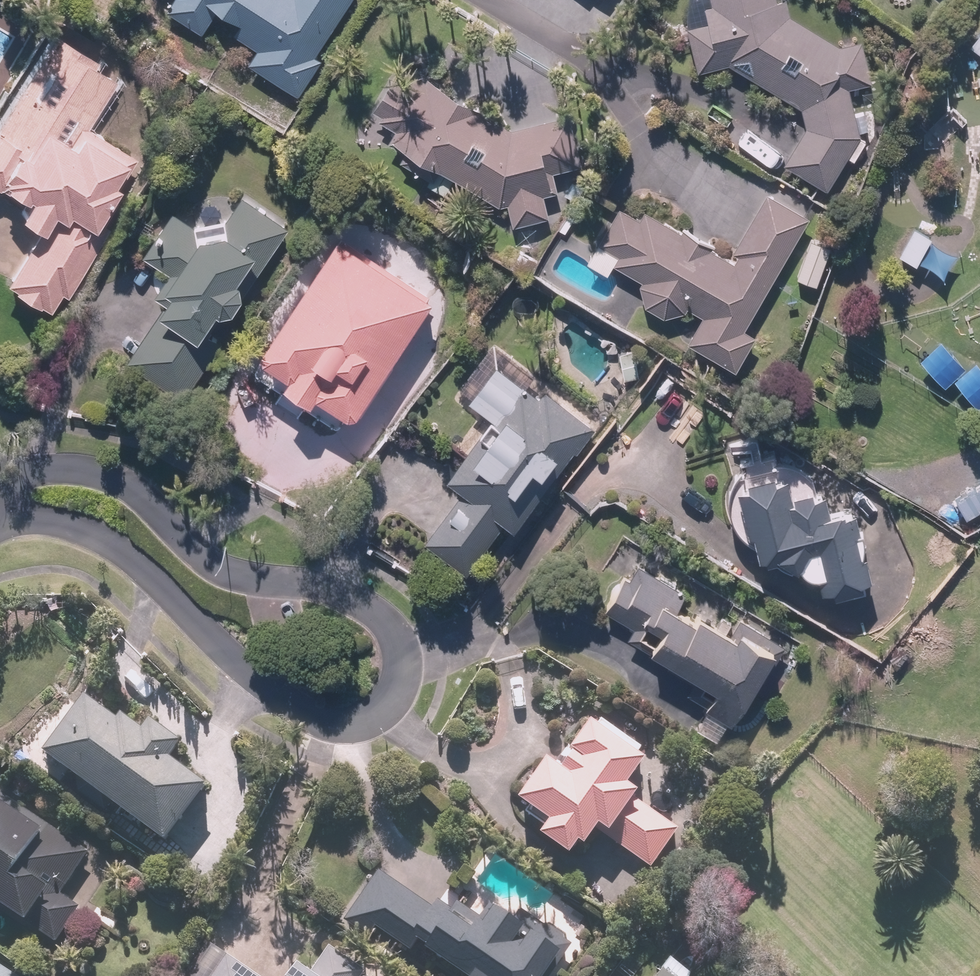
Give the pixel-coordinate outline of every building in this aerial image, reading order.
[(303,96),(325,60),(319,57),(353,0),(139,0),(303,96)] [(866,41),(843,46),(792,14),(786,0),(693,0),(686,11),(700,65),(732,63),(807,109),(811,127),(789,163),(827,187),(860,133),(852,90),(875,82),(866,41)] [(48,229),(12,287),(52,311),(63,293),(69,297),(108,233),(98,227),(122,187),(116,183),(134,154),(91,127),(120,80),(97,67),(102,59),(57,32),(0,125),(0,184),(27,201),(20,212),(48,229)] [(970,44),(979,52),(979,33),(970,44)] [(437,182),(442,174),(507,206),(517,228),(554,217),(585,170),(572,117),(511,129),(427,73),(418,86),(402,74),(373,117),(390,128),(385,136),(408,152),(403,160),(437,182)] [(749,329),(811,218),(769,194),(736,253),(740,255),(737,261),(712,247),(715,242),(685,225),(682,230),(647,210),(643,218),(622,206),(590,263),(611,274),(616,265),(645,281),(642,285),(647,305),(667,316),(687,311),(690,306),(706,316),(689,345),(737,372),(758,334),(749,329)] [(206,337),(224,310),(226,311),(238,310),(248,294),(246,280),(244,279),(261,252),(272,259),(293,227),(245,196),(231,218),(210,205),(197,225),(176,212),(148,257),(171,271),(158,292),(171,300),(133,358),(190,394),(221,346),(206,337)] [(934,238),(916,228),(901,255),(918,265),(934,238)] [(439,297),(343,235),(269,348),(270,358),(296,375),(291,383),(318,400),(322,393),(354,414),(364,412),(439,297)] [(966,370),(942,343),(921,363),(946,389),(966,370)] [(465,492),(429,538),(470,570),(508,521),(518,528),(577,451),(579,452),(598,427),(603,421),(554,383),(549,390),(547,389),(542,396),(500,364),(472,400),(496,419),(451,476),(460,483),(458,486),(465,492)] [(976,365),(955,383),(978,410),(979,409),(979,369),(976,365)] [(755,484),(743,486),(754,530),(760,530),(765,553),(772,552),(773,557),(794,571),(800,562),(824,576),(827,587),(839,585),(840,592),(846,590),(846,594),(868,589),(867,578),(877,576),(861,508),(851,510),(850,507),(836,510),(831,488),(820,491),(818,486),(799,491),(800,496),(798,496),(792,475),(782,477),(780,470),(753,477),(755,484)] [(958,500),(968,517),(979,510),(979,486),(958,500)] [(633,578),(628,576),(608,609),(637,626),(630,637),(654,651),(656,647),(675,658),(670,666),(696,682),(690,693),(709,704),(708,707),(736,724),(779,651),(782,653),(787,644),(742,618),(735,631),(730,628),(733,623),(724,618),(721,623),(705,613),(702,618),(681,606),(689,592),(641,564),(633,578)] [(48,756),(92,788),(84,799),(117,823),(124,812),(170,846),(212,790),(175,762),(186,747),(135,709),(124,724),(90,699),(48,756)] [(552,761),(523,801),(555,824),(545,838),(574,858),(584,845),(589,849),(601,832),(652,868),(679,829),(639,801),(643,795),(633,787),(650,763),(596,724),(576,752),(578,754),(566,771),(552,761)] [(58,949),(86,909),(70,898),(97,858),(0,793),(0,910),(58,949)] [(379,870),(345,920),(370,937),(377,927),(412,951),(420,939),(428,945),(427,947),(468,975),(551,975),(573,944),(565,938),(567,935),(547,922),(545,925),(522,910),(521,912),(518,910),(513,918),(496,906),(496,907),(491,904),(482,918),(457,901),(460,898),(448,889),(440,900),(439,900),(433,907),(379,870)] [(367,971),(330,946),(312,971),(301,963),(292,975),(363,975),(367,971)] [(214,975),(260,975),(229,955),(214,975)] [(0,964),(0,975),(18,975),(0,964)]
